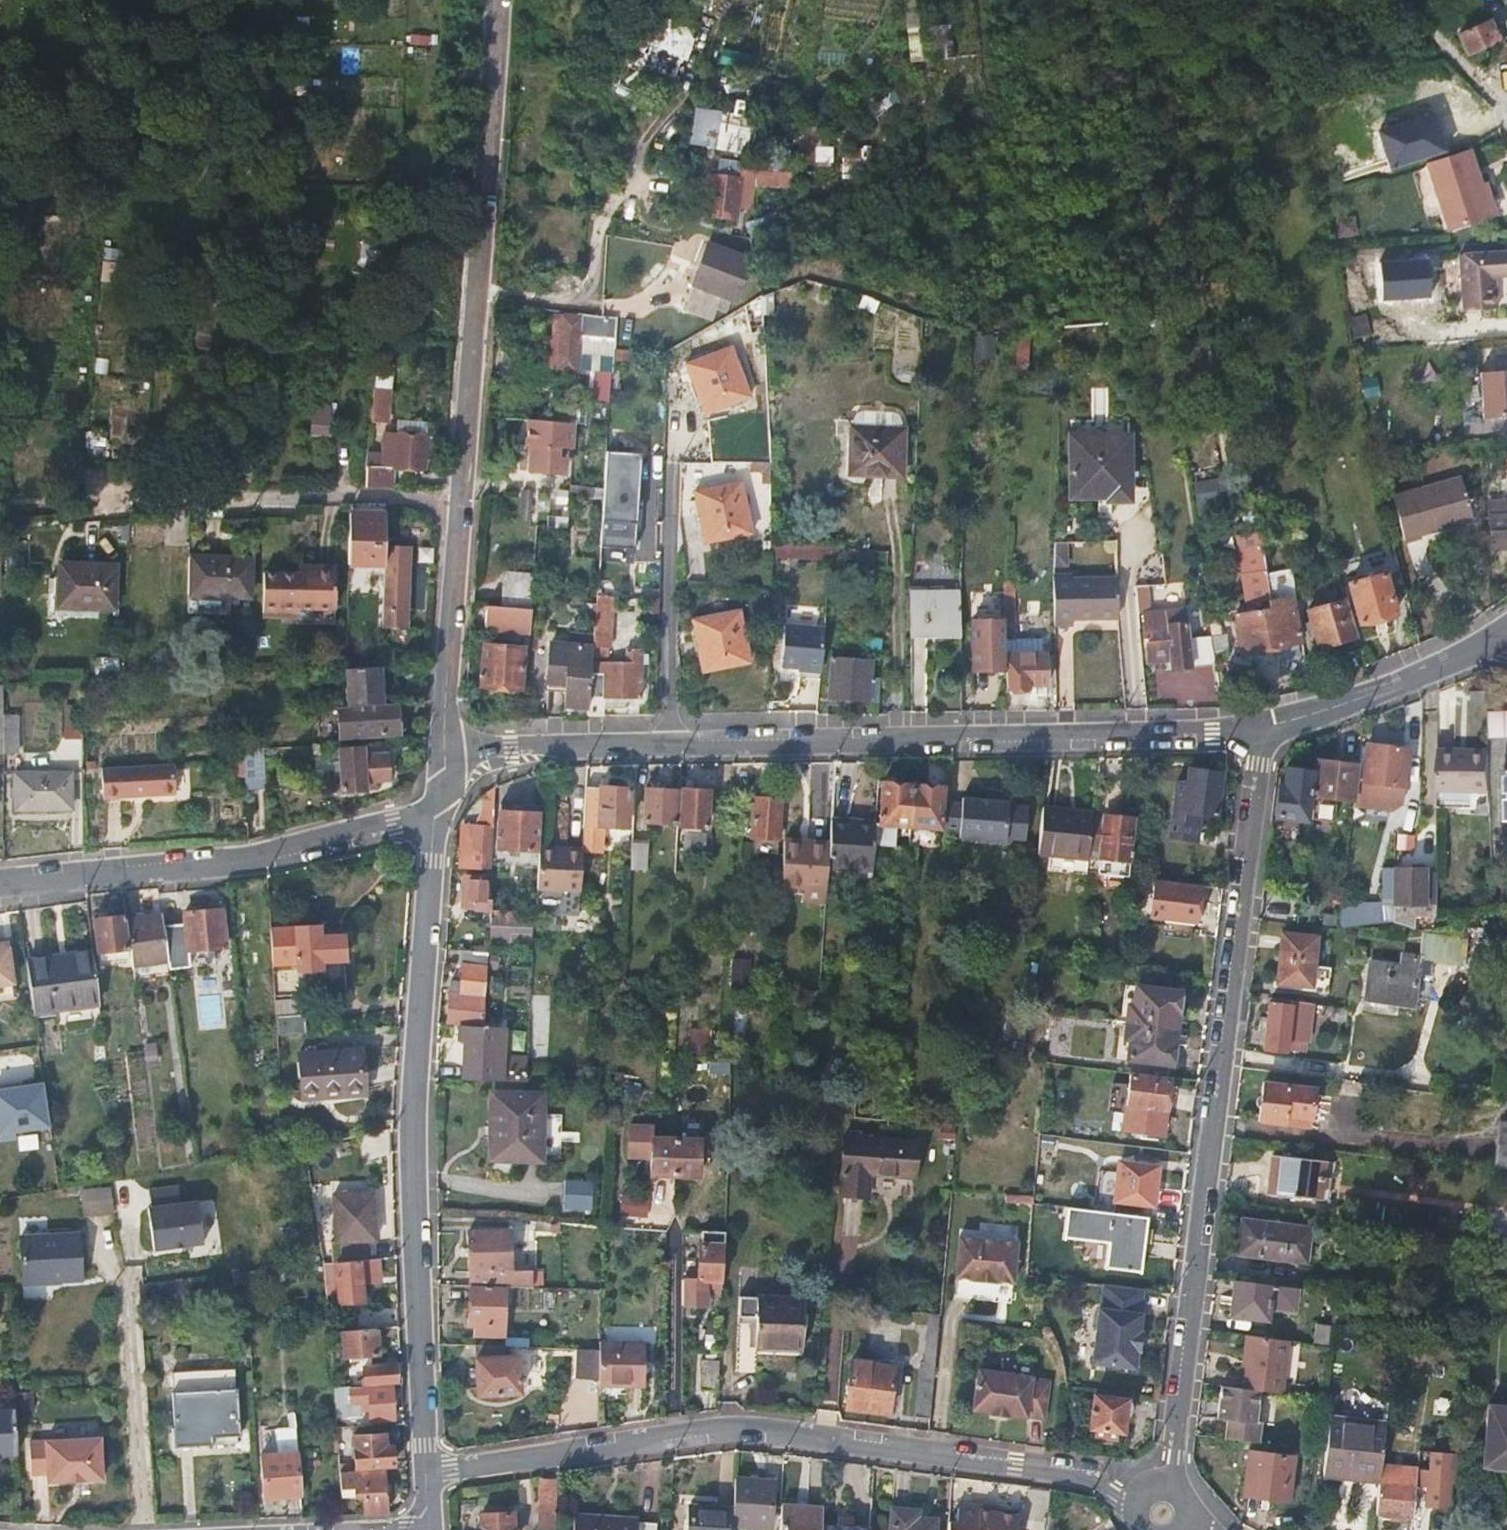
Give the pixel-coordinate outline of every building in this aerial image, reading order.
[(1475,0),(1464,0),(1472,15),(1481,11),(1476,2),(1475,0)] [(1506,55),(1506,27),(1497,8),(1501,6),(1497,0),(1475,0),(1476,2),(1481,11),(1488,22),(1501,46),(1506,55)] [(1485,23),(1488,22),(1481,11),(1472,15),(1471,15),(1473,23),(1453,31),(1463,56),(1492,45),(1485,23)] [(683,77),(694,30),(652,21),(641,67),(683,77)] [(750,65),(752,52),(722,48),(720,60),(750,65)] [(742,125),(744,113),(709,106),(709,108),(701,107),(700,116),(697,116),(693,140),(733,147),(737,125),(742,125)] [(816,162),(834,163),(836,146),(818,145),(816,162)] [(1469,147),(1427,162),(1450,226),(1496,208),(1485,177),(1481,179),(1469,147)] [(729,172),(730,158),(722,156),(721,171),(729,172)] [(761,169),(763,158),(747,156),(747,160),(746,166),(761,169)] [(746,166),(747,160),(730,158),(729,172),(721,171),(712,170),(706,211),(738,216),(744,176),(746,166)] [(760,178),(761,169),(746,166),(744,176),(760,178)] [(738,249),(753,253),(755,234),(740,231),(738,249)] [(751,275),(746,274),(747,266),(727,259),(732,246),(710,239),(695,280),(736,296),(739,291),(749,293),(755,277),(751,275)] [(1461,253),(1465,309),(1498,307),(1496,275),(1506,275),(1506,250),(1461,253)] [(1443,255),(1428,255),(1429,272),(1444,270),(1443,255)] [(718,300),(694,289),(686,307),(710,318),(718,300)] [(743,312),(732,318),(737,329),(749,323),(743,312)] [(586,328),(587,315),(565,314),(559,368),(574,369),(579,329),(586,328)] [(1029,353),(1031,328),(1020,329),(1018,353),(1029,353)] [(995,334),(977,335),(979,353),(997,352),(995,334)] [(734,341),(689,360),(709,407),(754,389),(734,341)] [(1480,367),(1482,414),(1506,413),(1506,365),(1480,367)] [(609,397),(611,373),(601,372),(600,396),(609,397)] [(375,388),(372,421),(387,422),(390,389),(375,388)] [(310,435),(332,436),(333,414),(311,413),(310,435)] [(858,419),(857,422),(856,425),(902,426),(901,422),(901,420),(897,417),(891,413),(880,413),(868,413),(862,415),(858,419)] [(575,422),(527,418),(525,445),(529,445),(527,470),(549,472),(550,471),(571,472),(575,422)] [(902,426),(856,425),(853,425),(852,473),(903,473),(904,426),(902,426)] [(366,465),(364,486),(391,487),(393,466),(425,466),(426,456),(433,456),(434,436),(383,433),(383,451),(366,451),(365,465),(366,465)] [(1131,435),(1073,433),(1073,493),(1109,494),(1109,498),(1129,499),(1131,435)] [(650,559),(654,453),(606,451),(603,543),(628,544),(628,558),(650,559)] [(1452,478),(1458,523),(1474,517),(1462,475),(1452,478)] [(1404,536),(1458,523),(1452,478),(1392,493),(1404,536)] [(1220,480),(1193,484),(1196,503),(1223,499),(1220,480)] [(742,481),(696,490),(707,542),(753,532),(742,481)] [(603,497),(603,484),(570,483),(569,490),(569,495),(603,497)] [(518,489),(516,505),(528,507),(529,489),(518,489)] [(569,495),(569,490),(558,489),(557,504),(568,505),(569,495)] [(1493,514),(1506,514),(1505,497),(1493,498),(1493,514)] [(528,507),(516,505),(517,514),(527,515),(528,507)] [(378,513),(349,512),(348,562),(383,564),(384,545),(385,514),(378,513)] [(1506,514),(1493,514),(1495,544),(1506,544),(1506,514)] [(771,558),(830,561),(830,542),(772,539),(771,558)] [(383,564),(381,627),(406,627),(408,545),(384,545),(383,564)] [(888,550),(831,545),(830,557),(887,563),(888,550)] [(1292,596),(1295,596),(1291,567),(1270,571),(1267,548),(1239,552),(1248,612),(1238,614),(1246,650),(1300,640),(1292,596)] [(195,555),(191,555),(190,591),(194,591),(194,593),(252,595),(255,557),(206,555),(206,554),(195,553),(195,555)] [(115,566),(59,564),(57,608),(112,610),(115,566)] [(311,572),(299,572),(263,571),(263,611),(299,611),(299,606),(334,607),(335,565),(312,564),(311,572)] [(299,564),(299,572),(311,572),(312,564),(299,564)] [(1384,569),(1350,579),(1362,620),(1396,611),(1384,569)] [(500,604),(530,607),(532,573),(502,571),(500,604)] [(1003,593),(1004,601),(1013,601),(1013,576),(1003,576),(1003,577),(1003,593)] [(1070,580),(1054,580),(1056,622),(1078,622),(1078,614),(1118,615),(1118,595),(1107,595),(1106,578),(1070,577),(1070,580)] [(1149,585),(1137,585),(1140,613),(1147,612),(1152,611),(1149,585)] [(960,591),(910,592),(910,632),(960,632),(960,591)] [(613,595),(596,593),(593,635),(593,645),(611,645),(612,622),(613,595)] [(1317,645),(1357,634),(1346,599),(1307,611),(1317,645)] [(500,604),(488,603),(486,629),(528,633),(530,607),(500,604)] [(1217,663),(1212,634),(1189,637),(1186,608),(1152,611),(1147,612),(1152,661),(1171,660),(1172,669),(1217,663)] [(738,611),(696,619),(706,670),(748,662),(738,611)] [(781,662),(821,666),(825,621),(784,618),(781,662)] [(1004,632),(1004,618),(971,619),(971,668),(1004,667),(1004,649),(1004,635),(1004,632)] [(593,645),(593,635),(551,632),(549,680),(566,681),(565,704),(586,706),(589,655),(592,655),(593,645)] [(1004,649),(1007,649),(1043,648),(1043,634),(1004,635),(1004,649)] [(882,648),(883,636),(867,635),(866,647),(882,648)] [(522,645),(483,642),(479,684),(519,687),(522,645)] [(625,658),(596,660),(596,674),(602,674),(603,695),(641,694),(641,648),(626,647),(625,658)] [(1043,648),(1007,649),(1009,685),(1014,688),(1023,687),(1025,686),(1027,684),(1030,684),(1031,680),(1046,680),(1046,648),(1043,648)] [(97,655),(95,669),(117,672),(119,658),(97,655)] [(829,699),(879,701),(880,678),(873,678),(873,659),(832,657),(829,699)] [(346,666),(350,706),(382,704),(380,665),(346,666)] [(350,706),(338,707),(339,738),(398,734),(397,703),(382,704),(350,706)] [(1488,708),(1489,735),(1506,734),(1506,707),(1488,708)] [(78,713),(65,713),(64,738),(78,737),(78,713)] [(17,714),(3,714),(3,752),(17,752),(17,714)] [(1411,749),(1369,744),(1365,781),(1357,780),(1355,800),(1354,804),(1391,808),(1404,801),(1406,786),(1411,749)] [(1489,746),(1439,745),(1439,785),(1490,787),(1489,746)] [(362,748),(340,749),(342,792),(365,790),(364,780),(387,779),(386,755),(362,756),(362,748)] [(263,783),(262,749),(243,749),(244,760),(245,784),(263,783)] [(1357,780),(1359,764),(1319,760),(1315,795),(1355,800),(1357,780)] [(173,764),(101,768),(103,797),(133,796),(145,795),(175,793),(173,764)] [(1178,782),(1170,837),(1198,840),(1201,813),(1218,816),(1223,772),(1190,768),(1188,783),(1178,782)] [(1309,818),(1315,771),(1288,768),(1285,787),(1281,786),(1278,815),(1309,818)] [(70,809),(70,773),(16,774),(16,810),(70,809)] [(875,821),(875,826),(874,844),(897,845),(898,824),(911,825),(913,785),(883,783),(880,821),(875,821)] [(944,787),(913,785),(911,825),(941,827),(944,787)] [(597,788),(585,787),(583,824),(625,826),(627,787),(598,786),(597,788)] [(676,789),(646,788),(645,821),(675,822),(676,789)] [(707,790),(682,788),(681,825),(706,826),(707,790)] [(781,798),(754,795),(751,835),(779,837),(781,798)] [(962,802),(947,801),(945,830),(959,831),(958,837),(1005,841),(1009,801),(963,796),(962,802)] [(1037,804),(1033,852),(1089,857),(1095,810),(1037,804)] [(537,812),(501,811),(499,846),(535,848),(537,812)] [(1135,818),(1105,815),(1100,872),(1129,876),(1135,818)] [(831,817),(829,847),(828,865),(872,869),(874,844),(875,826),(847,824),(848,818),(831,817)] [(875,821),(848,818),(847,824),(875,826),(875,821)] [(492,869),(494,821),(468,821),(465,867),(472,867),(488,868),(492,869)] [(1415,850),(1416,834),(1398,833),(1397,849),(1415,850)] [(807,841),(784,840),(781,889),(826,892),(828,865),(829,847),(807,845),(807,841)] [(646,843),(631,842),(630,869),(645,870),(646,843)] [(567,851),(539,851),(537,894),(580,896),(582,850),(568,849),(567,851)] [(1383,901),(1395,902),(1396,867),(1384,866),(1383,901)] [(488,868),(472,867),(469,890),(464,890),(464,899),(468,899),(467,908),(490,910),(490,907),(490,900),(485,900),(488,868)] [(1438,916),(1438,871),(1425,871),(1423,868),(1396,867),(1395,902),(1395,916),(1420,916),(1438,916)] [(1201,883),(1157,877),(1153,917),(1197,921),(1201,883)] [(1383,901),(1343,900),(1341,925),(1362,922),(1395,919),(1395,916),(1395,902),(1383,901)] [(537,909),(490,907),(490,910),(489,922),(536,925),(537,909)] [(222,909),(185,913),(187,933),(189,950),(227,946),(222,909)] [(169,962),(163,914),(125,918),(131,963),(132,966),(169,962)] [(125,918),(124,915),(94,919),(98,952),(94,952),(96,967),(131,963),(125,918)] [(536,925),(489,922),(489,938),(535,941),(536,925)] [(322,925),(271,927),(274,962),(301,961),(301,970),(324,970),(324,963),(347,962),(346,935),(322,935),(322,925)] [(1317,936),(1286,933),(1282,980),(1314,983),(1317,936)] [(13,982),(8,943),(0,944),(0,984),(13,982)] [(488,950),(462,948),(461,986),(451,986),(449,1023),(462,1023),(484,1025),(487,1023),(487,1013),(484,1011),(485,993),(487,993),(488,950)] [(96,967),(94,952),(25,962),(29,986),(33,1010),(100,1001),(96,972),(96,967)] [(1401,964),(1372,960),(1366,1007),(1393,1011),(1394,999),(1413,1001),(1420,955),(1403,953),(1401,964)] [(1128,1021),(1177,1026),(1181,990),(1139,987),(1135,1006),(1129,1006),(1128,1021)] [(531,993),(528,1050),(547,1050),(550,994),(531,993)] [(223,994),(198,997),(200,1027),(226,1025),(223,994)] [(277,1014),(302,1012),(302,996),(276,997),(277,1014)] [(1314,1001),(1293,999),(1293,1006),(1271,1004),(1266,1047),(1288,1050),(1289,1048),(1307,1050),(1310,1020),(1312,1020),(1314,1001)] [(278,1035),(306,1033),(305,1012),(302,1012),(277,1014),(278,1035)] [(1128,1021),(1127,1021),(1126,1040),(1132,1041),(1130,1057),(1172,1061),(1177,1026),(1128,1021)] [(467,1036),(466,1078),(529,1079),(530,1068),(530,1059),(530,1056),(504,1054),(505,1025),(487,1023),(487,1027),(486,1027),(462,1025),(461,1036),(467,1036)] [(708,1035),(690,1034),(689,1053),(700,1054),(707,1055),(708,1035)] [(363,1049),(300,1052),(300,1077),(301,1096),(321,1096),(320,1089),(364,1087),(363,1049)] [(795,1062),(781,1061),(780,1077),(794,1078),(795,1062)] [(1170,1079),(1133,1074),(1127,1128),(1163,1133),(1170,1079)] [(1317,1086),(1267,1080),(1262,1120),(1286,1122),(1287,1113),(1314,1116),(1317,1086)] [(545,1093),(497,1092),(496,1126),(506,1127),(506,1156),(542,1157),(545,1093)] [(1506,1164),(1506,1119),(1505,1119),(1486,1161),(1506,1164)] [(702,1138),(655,1136),(655,1125),(632,1123),(631,1153),(654,1154),(653,1172),(700,1175),(702,1138)] [(870,1175),(886,1176),(889,1140),(845,1137),(842,1196),(868,1197),(870,1175)] [(889,1140),(886,1176),(913,1178),(916,1142),(889,1140)] [(1328,1158),(1276,1153),(1274,1170),(1281,1171),(1279,1194),(1303,1196),(1303,1194),(1324,1196),(1328,1158)] [(1158,1164),(1121,1160),(1118,1197),(1155,1201),(1158,1164)] [(594,1179),(563,1177),(561,1205),(592,1207),(594,1179)] [(200,1200),(183,1202),(181,1185),(151,1189),(153,1206),(150,1206),(155,1249),(205,1242),(200,1200)] [(80,1189),(83,1216),(115,1214),(113,1187),(80,1189)] [(374,1191),(335,1195),(337,1240),(333,1241),(335,1261),(373,1257),(371,1237),(375,1237),(374,1191)] [(651,1193),(626,1191),(624,1211),(649,1213),(651,1193)] [(1151,1215),(1075,1207),(1071,1236),(1117,1240),(1114,1265),(1144,1269),(1151,1215)] [(552,1219),(536,1218),(536,1231),(552,1231),(552,1219)] [(1313,1228),(1247,1219),(1242,1251),(1308,1259),(1313,1228)] [(509,1230),(470,1231),(471,1285),(506,1286),(532,1288),(531,1270),(511,1270),(509,1230)] [(723,1278),(726,1232),(703,1230),(703,1242),(700,1242),(700,1277),(684,1277),(684,1302),(707,1303),(708,1278),(723,1278)] [(83,1233),(24,1236),(26,1283),(85,1280),(83,1233)] [(1022,1242),(965,1237),(962,1277),(978,1278),(978,1281),(1002,1284),(1002,1280),(1019,1282),(1022,1242)] [(377,1274),(375,1257),(373,1257),(335,1261),(326,1262),(327,1278),(336,1277),(335,1273),(339,1273),(341,1301),(364,1299),(362,1275),(377,1274)] [(1295,1285),(1237,1279),(1233,1314),(1270,1318),(1272,1302),(1293,1305),(1295,1285)] [(1145,1288),(1105,1284),(1103,1305),(1100,1306),(1094,1363),(1139,1368),(1141,1349),(1143,1348),(1145,1330),(1142,1329),(1145,1311),(1142,1311),(1145,1288)] [(506,1286),(471,1285),(471,1302),(476,1302),(475,1326),(478,1326),(478,1336),(502,1336),(505,1333),(506,1286)] [(758,1316),(759,1294),(744,1294),(743,1315),(758,1316)] [(806,1297),(759,1294),(758,1316),(757,1346),(804,1347),(806,1297)] [(360,1312),(330,1314),(331,1330),(343,1329),(360,1328),(360,1312)] [(942,1314),(931,1313),(927,1362),(923,1362),(917,1416),(932,1418),(941,1316),(942,1314)] [(1331,1342),(1333,1325),(1321,1323),(1318,1340),(1331,1342)] [(378,1365),(377,1326),(360,1328),(343,1329),(345,1355),(364,1353),(365,1384),(391,1382),(397,1382),(396,1365),(378,1365)] [(1252,1334),(1245,1333),(1242,1363),(1249,1364),(1252,1334)] [(1252,1334),(1249,1364),(1246,1386),(1262,1388),(1283,1390),(1289,1339),(1252,1334)] [(508,1345),(509,1345),(529,1346),(529,1338),(508,1337),(508,1345)] [(601,1378),(601,1385),(643,1386),(644,1344),(601,1342),(601,1349),(601,1378)] [(508,1345),(479,1344),(479,1356),(477,1359),(479,1394),(521,1392),(519,1356),(509,1356),(509,1345),(508,1345)] [(580,1377),(601,1378),(601,1349),(580,1348),(580,1377)] [(701,1388),(717,1388),(719,1359),(702,1358),(701,1388)] [(851,1362),(846,1407),(869,1410),(875,1364),(851,1362)] [(875,1364),(869,1410),(888,1412),(895,1367),(875,1364)] [(235,1366),(173,1370),(175,1445),(211,1443),(212,1436),(238,1435),(235,1366)] [(1052,1378),(981,1369),(975,1408),(991,1411),(992,1414),(1010,1416),(1010,1413),(1029,1415),(1032,1414),(1047,1416),(1052,1378)] [(394,1417),(391,1382),(365,1384),(334,1385),(336,1398),(350,1397),(351,1400),(361,1400),(361,1408),(370,1407),(370,1418),(394,1417)] [(1246,1386),(1224,1383),(1219,1415),(1234,1417),(1234,1422),(1227,1421),(1225,1436),(1259,1440),(1262,1420),(1257,1419),(1262,1388),(1246,1386)] [(1127,1398),(1095,1393),(1091,1424),(1123,1429),(1127,1398)] [(338,1424),(346,1424),(346,1408),(337,1408),(338,1424)] [(19,1452),(17,1409),(0,1409),(0,1455),(2,1455),(2,1453),(19,1452)] [(1489,1412),(1485,1465),(1506,1466),(1506,1413),(1489,1412)] [(1383,1461),(1388,1420),(1335,1413),(1326,1476),(1381,1483),(1381,1478),(1383,1461)] [(385,1433),(354,1434),(356,1466),(394,1464),(392,1438),(386,1438),(385,1433)] [(72,1438),(74,1479),(104,1477),(103,1437),(72,1438)] [(51,1480),(74,1479),(72,1438),(33,1440),(35,1473),(51,1473),(51,1480)] [(301,1495),(298,1448),(287,1449),(287,1454),(270,1455),(270,1463),(261,1464),(265,1497),(301,1495)] [(1250,1449),(1244,1493),(1290,1499),(1296,1456),(1250,1449)] [(1456,1463),(1458,1451),(1436,1449),(1435,1461),(1456,1463)] [(339,1470),(350,1470),(349,1455),(339,1456),(339,1470)] [(1383,1461),(1381,1478),(1381,1483),(1378,1511),(1414,1515),(1418,1483),(1420,1465),(1383,1461)] [(385,1511),(383,1468),(350,1470),(339,1470),(340,1495),(363,1494),(363,1512),(385,1511)] [(1455,1482),(1456,1471),(1425,1469),(1423,1484),(1429,1485),(1427,1505),(1447,1506),(1450,1481),(1455,1482)] [(560,1473),(543,1475),(540,1529),(542,1529),(543,1529),(557,1529),(558,1505),(560,1473)] [(738,1506),(733,1506),(732,1524),(770,1526),(770,1511),(771,1511),(773,1480),(740,1478),(738,1506)] [(960,1506),(998,1512),(998,1505),(960,1500),(960,1506)] [(823,1521),(824,1504),(782,1502),(780,1529),(823,1529),(823,1521)] [(732,1524),(733,1506),(691,1503),(689,1529),(732,1529),(732,1524)] [(949,1529),(957,1529),(960,1506),(951,1505),(949,1529)] [(957,1529),(1025,1529),(1027,1515),(998,1512),(960,1506),(957,1529)] [(893,1507),(891,1529),(937,1529),(938,1518),(919,1516),(919,1509),(893,1507)] [(477,1529),(514,1529),(513,1512),(483,1513),(484,1528),(477,1528),(477,1529)] [(575,1513),(575,1529),(658,1529),(659,1520),(640,1519),(640,1517),(589,1513),(575,1513)] [(823,1521),(823,1529),(872,1529),(872,1524),(823,1521)]
